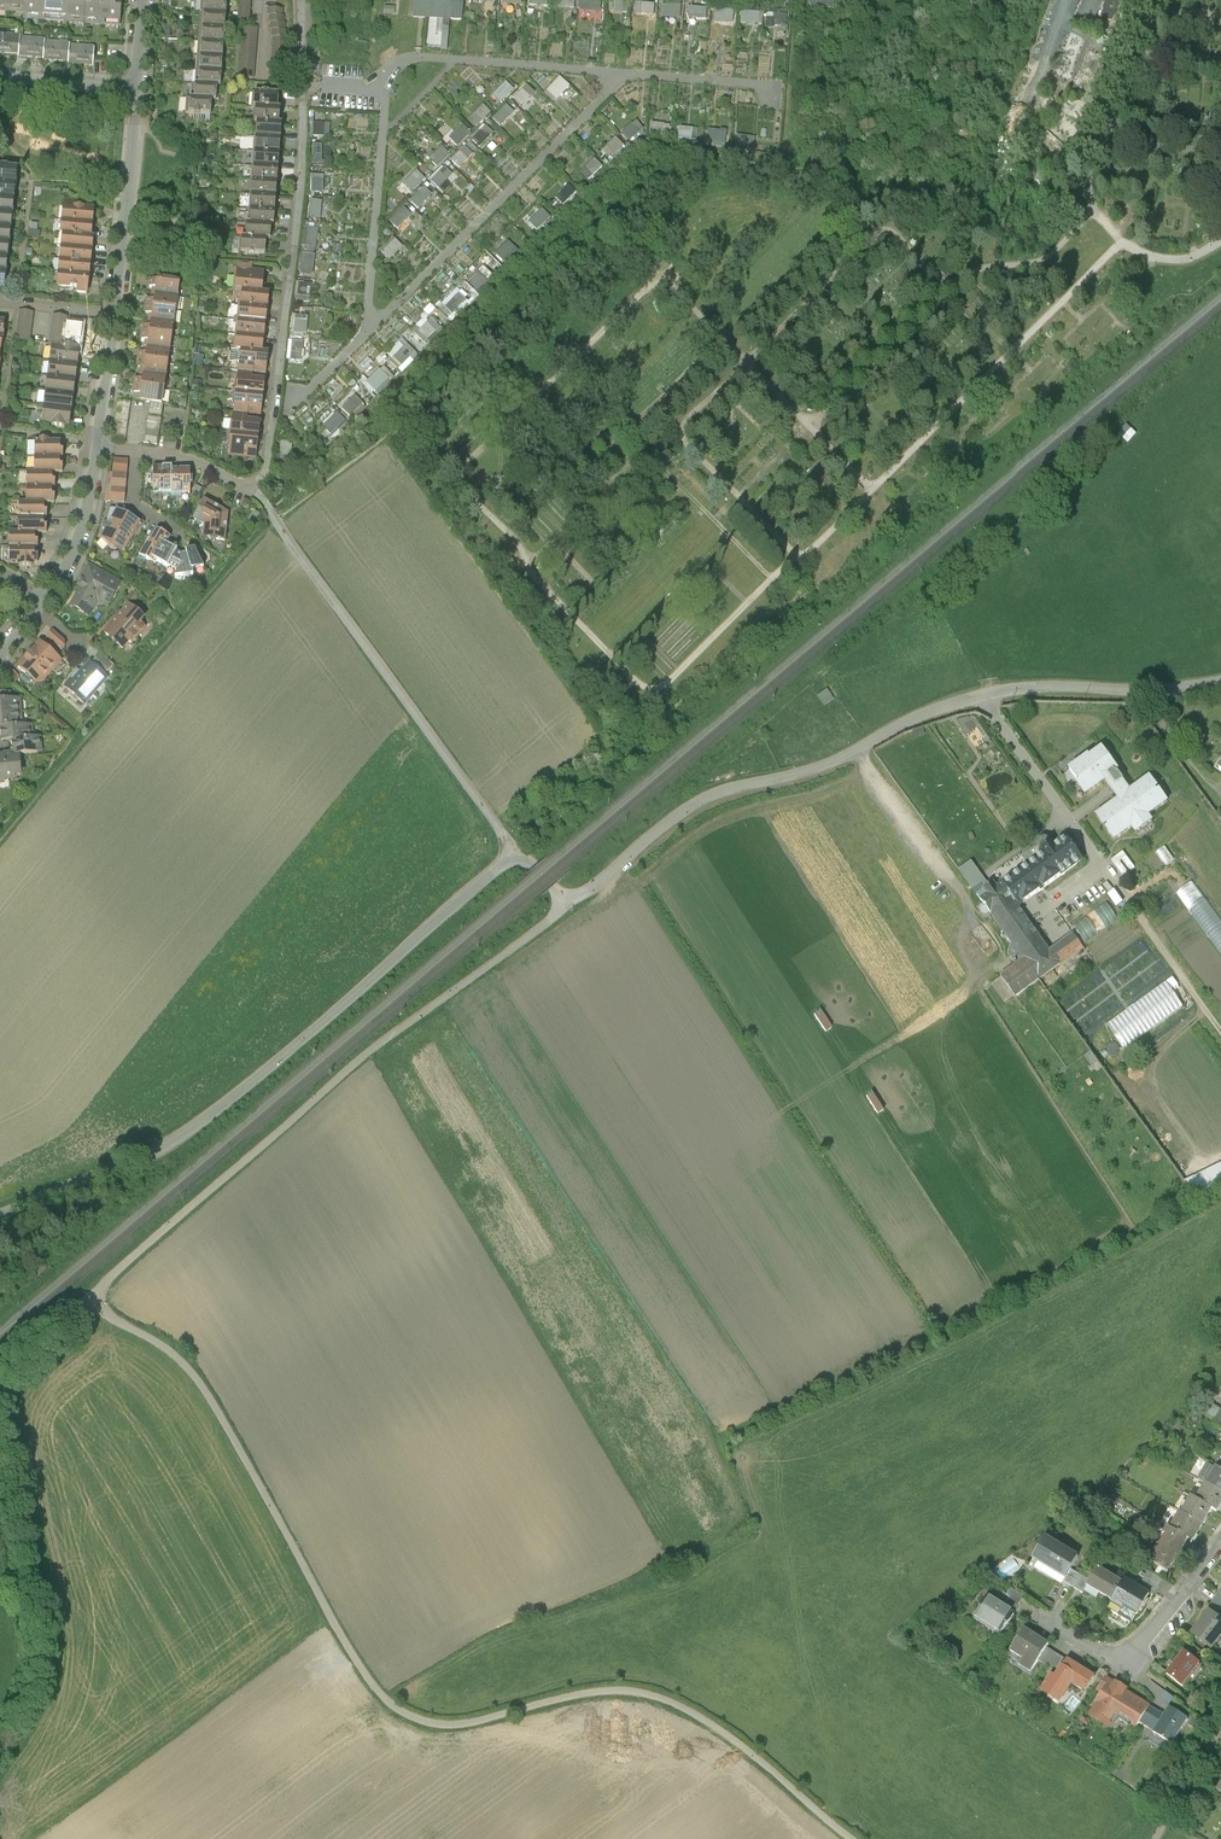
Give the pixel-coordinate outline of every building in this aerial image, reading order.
[(20,8),(21,0),(0,0),(0,7),(20,8)] [(46,0),(21,0),(20,8),(20,17),(45,19),(46,0)] [(71,0),(46,0),(45,19),(70,22),(71,0)] [(97,0),(71,0),(70,22),(95,24),(97,0)] [(95,24),(120,26),(122,9),(123,0),(97,0),(95,24)] [(227,1),(218,0),(203,0),(202,13),(226,15),(227,1)] [(250,0),(237,0),(236,16),(249,17),(250,0)] [(412,19),(461,23),(464,0),(414,0),(412,19)] [(603,11),(604,0),(565,0),(564,7),(603,11)] [(856,0),(855,8),(880,10),(881,3),(856,0)] [(1100,16),(1111,21),(1118,4),(1123,7),(1126,0),(1108,0),(1100,16)] [(629,12),(630,1),(616,1),(616,11),(629,12)] [(642,13),(656,14),(656,2),(643,2),(642,13)] [(683,18),(683,5),(663,4),(662,17),(683,18)] [(708,6),(689,7),(689,18),(709,17),(708,6)] [(272,36),(281,37),(276,8),(266,8),(272,36)] [(717,8),(715,21),(735,23),(736,10),(717,8)] [(764,23),(764,11),(742,10),(742,22),(764,23)] [(225,30),(226,15),(202,13),(201,28),(225,30)] [(786,28),(787,14),(775,13),(775,27),(786,28)] [(224,44),(225,30),(201,28),(200,42),(224,44)] [(258,29),(241,28),(237,75),(254,76),(258,29)] [(20,36),(0,34),(0,54),(2,54),(18,56),(20,36)] [(42,59),(45,39),(20,36),(18,56),(28,57),(42,59)] [(272,36),(268,77),(277,78),(281,37),(272,36)] [(67,62),(70,43),(45,39),(42,59),(54,61),(67,62)] [(1101,69),(1109,46),(1092,39),(1083,63),(1101,69)] [(223,58),(224,44),(200,42),(199,56),(223,58)] [(95,46),(70,43),(67,62),(80,64),(93,65),(94,58),(95,46)] [(222,73),(223,58),(199,56),(197,71),(222,73)] [(221,87),(222,73),(197,71),(196,85),(217,87),(221,87)] [(561,105),(575,89),(561,76),(547,92),(561,105)] [(502,103),(517,89),(508,81),(494,94),(502,103)] [(515,97),(523,105),(537,92),(529,83),(515,97)] [(216,101),(217,87),(196,85),(192,85),(191,99),(212,101),(216,101)] [(252,107),(255,108),(278,109),(279,94),(253,92),(252,107)] [(211,116),(212,101),(191,99),(187,99),(186,114),(211,116)] [(471,116),(478,125),(493,113),(486,104),(471,116)] [(494,117),(503,126),(517,113),(508,104),(494,117)] [(256,121),(279,123),(280,110),(278,109),(255,108),(254,121),(256,121)] [(624,131),(632,141),(646,130),(638,120),(624,131)] [(256,121),(255,136),(279,138),(280,123),(279,123),(256,121)] [(315,134),(327,134),(327,121),(315,121),(315,134)] [(459,146),(473,133),(464,123),(450,137),(459,146)] [(481,148),(496,134),(486,123),(471,137),(481,148)] [(710,144),(727,144),(728,130),(710,129),(710,144)] [(738,133),(736,149),(756,151),(757,134),(738,133)] [(255,136),(254,150),(278,152),(279,138),(255,136)] [(604,159),(607,155),(613,161),(627,145),(616,136),(599,154),(604,159)] [(314,142),(314,163),(324,163),(325,142),(314,142)] [(462,167),(477,151),(468,143),(453,160),(462,167)] [(439,167),(453,154),(443,144),(429,157),(439,167)] [(254,150),(253,164),(277,166),(278,152),(254,150)] [(582,173),(591,181),(605,166),(596,158),(582,173)] [(441,188),(455,173),(444,163),(430,179),(441,188)] [(253,164),(252,179),(276,181),(277,166),(253,164)] [(14,185),(15,177),(15,170),(0,168),(0,184),(14,185)] [(413,191),(428,178),(420,169),(405,182),(413,191)] [(313,172),(313,190),(325,191),(326,172),(313,172)] [(252,179),(251,193),(275,195),(276,181),(252,179)] [(12,200),(13,192),(14,185),(0,184),(0,199),(12,200)] [(421,208),(435,193),(426,185),(412,200),(421,208)] [(568,185),(556,197),(565,206),(577,194),(568,185)] [(251,193),(250,208),(274,209),(275,195),(251,193)] [(322,217),(324,199),(312,197),(310,215),(322,217)] [(11,215),(12,207),(12,200),(0,199),(0,214),(11,215)] [(405,205),(392,220),(401,228),(414,213),(405,205)] [(273,224),(274,209),(250,208),(249,222),(271,223),(273,224)] [(530,223),(539,232),(554,217),(545,208),(530,223)] [(63,210),(62,223),(93,225),(94,218),(94,212),(63,210)] [(538,214),(534,210),(526,218),(531,222),(538,214)] [(9,230),(10,222),(11,215),(0,214),(0,229),(9,230)] [(270,240),(271,223),(249,222),(246,222),(245,238),(266,239),(270,240)] [(62,223),(61,236),(92,238),(93,231),(93,225),(62,223)] [(307,245),(317,247),(320,228),(309,226),(307,245)] [(8,245),(9,237),(9,230),(0,229),(0,244),(8,245)] [(395,235),(382,249),(392,259),(406,246),(395,235)] [(61,236),(60,249),(91,251),(92,245),(92,238),(61,236)] [(265,254),(266,239),(245,238),(240,238),(240,252),(265,254)] [(508,263),(520,250),(509,240),(497,254),(508,263)] [(7,260),(7,253),(8,245),(0,244),(0,260),(7,260)] [(60,249),(59,262),(90,265),(91,258),(91,251),(60,249)] [(302,272),(315,273),(316,253),(304,252),(302,272)] [(470,280),(485,265),(495,275),(502,268),(486,252),(464,274),(470,280)] [(241,290),(261,293),(264,271),(250,269),(251,262),(235,261),(232,289),(241,290)] [(59,262),(58,275),(89,278),(90,270),(90,265),(59,262)] [(470,281),(479,291),(495,276),(485,266),(470,281)] [(58,275),(57,288),(88,291),(89,284),(89,278),(58,275)] [(178,297),(180,283),(147,279),(145,292),(178,297)] [(465,287),(445,306),(456,317),(476,298),(465,287)] [(241,290),(239,305),(267,309),(269,294),(261,293),(241,290)] [(145,292),(143,306),(176,310),(178,297),(145,292)] [(239,305),(237,319),(266,323),(267,309),(239,305)] [(13,321),(15,308),(0,306),(0,320),(13,321)] [(174,324),(176,310),(143,306),(141,319),(174,324)] [(430,340),(450,322),(435,307),(416,325),(430,340)] [(22,310),(18,340),(33,341),(36,312),(22,310)] [(56,314),(53,346),(68,347),(72,316),(56,314)] [(297,318),(295,331),(308,333),(310,320),(297,318)] [(141,319),(139,332),(172,337),(174,324),(141,319)] [(237,319),(235,333),(264,337),(266,323),(237,319)] [(409,327),(388,352),(405,366),(426,340),(409,327)] [(170,351),(172,337),(139,332),(138,346),(170,351)] [(235,333),(233,348),(240,349),(262,352),(264,337),(235,333)] [(293,341),(295,357),(298,356),(298,351),(305,350),(304,340),(293,341)] [(50,345),(49,361),(77,364),(79,349),(68,347),(53,346),(50,345)] [(138,346),(136,359),(168,364),(170,351),(138,346)] [(262,352),(240,349),(237,372),(265,376),(268,352),(262,352)] [(166,378),(168,364),(136,359),(134,373),(166,378)] [(49,361),(47,377),(76,380),(77,364),(49,361)] [(366,385),(379,395),(390,380),(377,370),(366,385)] [(234,392),(262,395),(265,376),(237,372),(234,392)] [(134,373),(132,386),(164,391),(166,378),(134,373)] [(47,377),(45,392),(74,395),(76,380),(47,377)] [(162,404),(164,391),(132,386),(130,400),(137,401),(147,402),(162,404)] [(355,417),(364,400),(348,391),(339,408),(355,417)] [(45,392),(43,408),(72,411),(74,395),(45,392)] [(232,413),(259,417),(262,395),(234,392),(232,413)] [(124,440),(130,400),(116,398),(110,438),(124,440)] [(156,444),(162,404),(147,402),(141,441),(156,444)] [(43,408),(42,423),(71,427),(72,411),(43,408)] [(229,433),(257,437),(259,417),(232,413),(229,433)] [(257,437),(229,433),(227,452),(254,455),(257,437)] [(34,443),(34,456),(60,456),(60,442),(34,443)] [(34,456),(34,473),(52,473),(60,473),(60,456),(34,456)] [(109,500),(123,501),(127,458),(113,456),(109,500)] [(151,465),(151,489),(172,489),(172,468),(172,465),(160,465),(151,465)] [(183,468),(172,468),(172,489),(172,493),(189,494),(190,468),(183,468)] [(26,473),(26,487),(52,487),(52,473),(34,473),(26,473)] [(26,487),(26,501),(45,501),(52,501),(52,487),(26,487)] [(202,496),(190,518),(198,524),(197,538),(224,542),(228,509),(221,505),(202,496)] [(18,501),(18,517),(45,517),(45,501),(26,501),(18,501)] [(98,537),(112,544),(129,514),(120,509),(115,507),(98,537)] [(140,521),(129,514),(112,544),(124,551),(133,534),(140,521)] [(18,517),(18,532),(35,531),(45,531),(45,517),(18,517)] [(150,566),(155,560),(165,543),(170,536),(153,526),(134,556),(150,566)] [(8,532),(8,546),(35,546),(35,531),(18,532),(8,532)] [(179,552),(165,543),(155,560),(169,567),(179,552)] [(8,546),(8,560),(35,560),(35,546),(8,546)] [(179,552),(169,567),(169,571),(171,575),(190,577),(202,567),(193,547),(184,549),(185,553),(179,552)] [(98,601),(106,605),(119,579),(85,563),(78,576),(72,589),(74,589),(66,601),(87,616),(98,601)] [(148,620),(126,602),(110,621),(100,632),(122,650),(148,620)] [(65,640),(50,628),(44,635),(59,647),(65,640)] [(39,685),(60,658),(35,639),(26,650),(14,665),(39,685)] [(93,649),(85,658),(105,674),(113,665),(93,649)] [(83,702),(105,674),(85,658),(76,669),(63,686),(83,702)] [(830,689),(820,694),(824,704),(835,699),(830,689)] [(0,692),(0,700),(10,699),(10,691),(0,692)] [(18,712),(17,698),(10,699),(0,700),(0,713),(18,712)] [(18,712),(0,713),(0,727),(19,725),(18,712)] [(978,727),(969,716),(955,720),(967,736),(978,727)] [(12,740),(30,739),(30,738),(29,725),(19,725),(0,727),(0,728),(1,741),(12,740)] [(37,737),(30,738),(30,739),(12,740),(13,755),(18,754),(38,753),(37,737)] [(1148,815),(1167,800),(1160,790),(1157,792),(1155,789),(1158,787),(1150,777),(1130,791),(1123,780),(1124,780),(1119,773),(1118,773),(1116,771),(1118,769),(1102,748),(1090,757),(1089,755),(1070,769),(1078,780),(1079,779),(1081,782),(1077,784),(1088,792),(1102,783),(1101,781),(1104,779),(1119,799),(1097,815),(1114,839),(1132,826),(1138,834),(1153,822),(1148,815)] [(0,757),(0,779),(14,778),(14,774),(20,773),(18,754),(13,755),(4,756),(4,757),(0,757)] [(1081,860),(1066,838),(1054,846),(1048,838),(1042,837),(1038,840),(1038,846),(1022,858),(1028,866),(1003,884),(1019,905),(1081,860)] [(1174,859),(1165,846),(1157,852),(1166,865),(1174,859)] [(1126,875),(1138,866),(1126,849),(1113,858),(1126,875)] [(959,870),(977,895),(990,886),(971,861),(959,870)] [(1193,881),(1176,893),(1220,954),(1220,919),(1193,881)] [(1017,906),(1019,905),(1003,884),(996,889),(993,884),(990,886),(977,895),(1012,942),(1008,952),(1017,964),(1000,976),(1014,994),(1015,996),(1038,979),(1059,964),(1059,963),(1082,946),(1073,933),(1049,951),(1041,940),(1017,906)] [(1124,903),(1115,890),(1108,894),(1117,907),(1124,903)] [(1124,903),(1117,907),(1124,916),(1130,911),(1124,903)] [(1004,1001),(1014,994),(1000,976),(991,983),(1004,1001)] [(1185,1006),(1167,981),(1104,1025),(1122,1050),(1185,1006)] [(1211,1405),(1204,1416),(1220,1426),(1220,1411),(1211,1405)] [(1220,1472),(1215,1469),(1205,1485),(1220,1495),(1220,1473),(1220,1472)] [(1220,1504),(1220,1495),(1205,1485),(1195,1501),(1211,1510),(1215,1513),(1220,1504)] [(1201,1526),(1211,1510),(1195,1501),(1190,1498),(1180,1514),(1201,1526)] [(1191,1543),(1201,1526),(1180,1514),(1178,1512),(1168,1530),(1187,1541),(1191,1543)] [(1168,1530),(1159,1545),(1178,1556),(1187,1541),(1168,1530)] [(1078,1559),(1045,1540),(1032,1562),(1065,1581),(1070,1572),(1078,1559)] [(1168,1573),(1178,1556),(1159,1545),(1148,1562),(1168,1573)] [(1015,1557),(998,1570),(1004,1577),(1020,1565),(1015,1557)] [(1112,1603),(1123,1585),(1097,1570),(1089,1583),(1086,1588),(1112,1603)] [(1089,1583),(1070,1572),(1065,1581),(1063,1584),(1083,1595),(1086,1588),(1089,1583)] [(1149,1596),(1124,1582),(1123,1585),(1112,1603),(1111,1605),(1121,1610),(1123,1607),(1137,1615),(1149,1596)] [(1149,1582),(1145,1589),(1156,1595),(1160,1588),(1149,1582)] [(1012,1593),(1002,1611),(1014,1618),(1024,1600),(1012,1593)] [(1002,1611),(986,1601),(974,1620),(1002,1637),(1014,1618),(1002,1611)] [(1189,1637),(1210,1653),(1220,1639),(1220,1622),(1208,1613),(1189,1637)] [(1049,1647),(1025,1632),(1011,1654),(1022,1661),(1017,1669),(1030,1677),(1038,1664),(1047,1651),(1049,1647)] [(1067,1663),(1047,1651),(1038,1664),(1059,1677),(1067,1663)] [(1184,1656),(1167,1678),(1182,1690),(1200,1668),(1184,1656)] [(1093,1680),(1067,1663),(1059,1677),(1046,1698),(1059,1706),(1071,1687),(1084,1695),(1093,1680)] [(1126,1692),(1106,1680),(1097,1694),(1102,1697),(1089,1719),(1108,1731),(1116,1718),(1136,1731),(1139,1725),(1149,1709),(1125,1694),(1126,1692)] [(1165,1719),(1149,1709),(1139,1725),(1155,1735),(1154,1736),(1171,1747),(1187,1723),(1170,1712),(1165,1719)]
